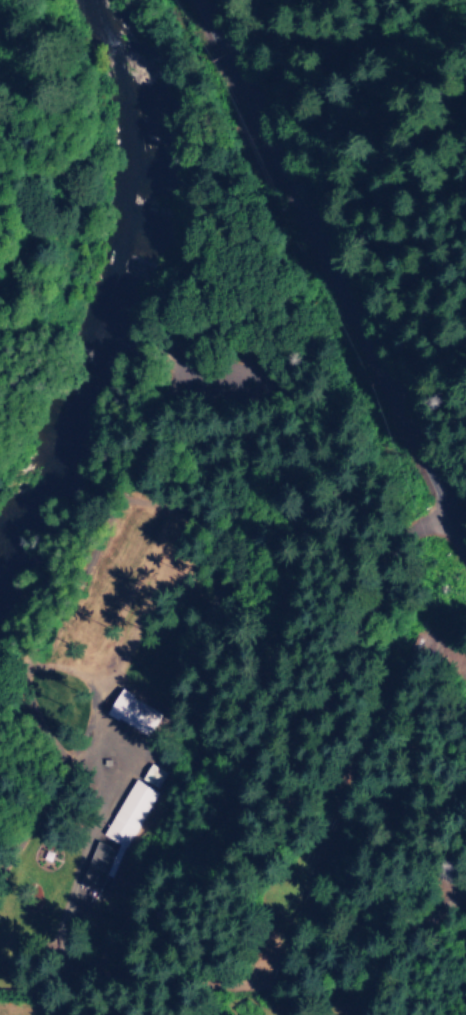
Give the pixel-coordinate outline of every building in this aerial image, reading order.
[(102,711),(146,735),(159,712),(114,689),(102,711)] [(101,836),(124,848),(155,791),(131,778),(101,836)] [(76,885),(95,893),(114,849),(94,840),(76,885)]
